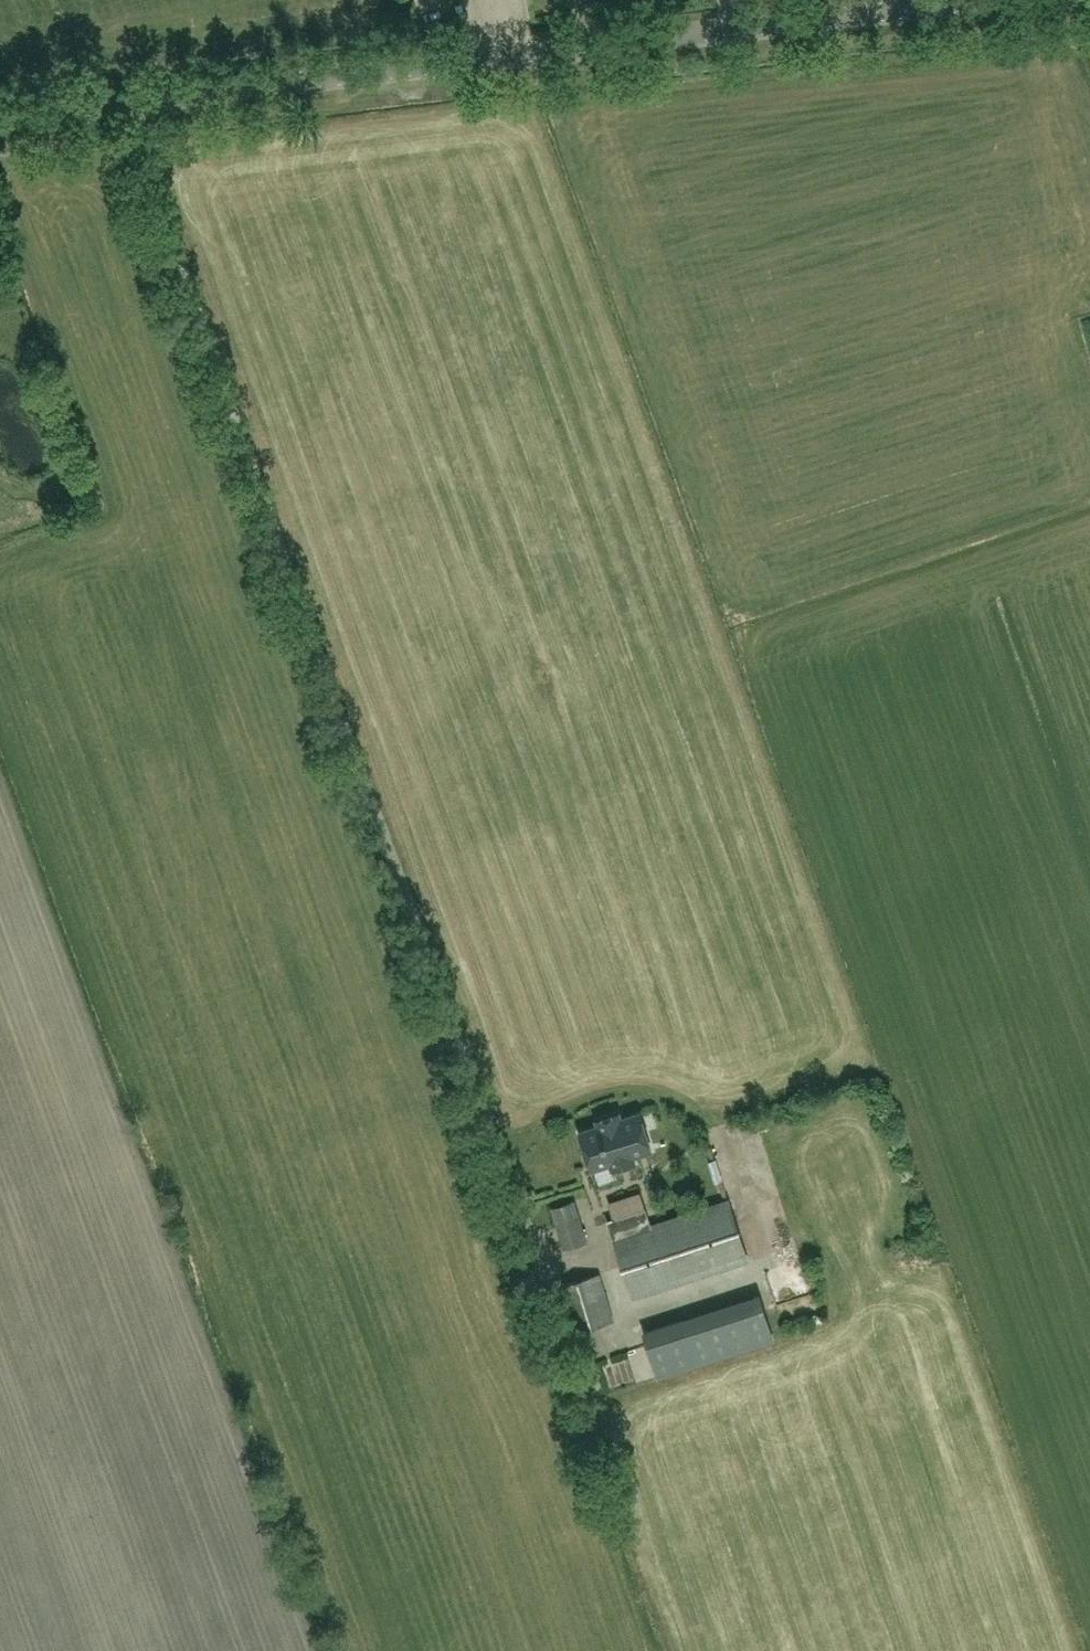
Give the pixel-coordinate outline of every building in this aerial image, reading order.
[(4,293),(12,302),(18,297),(10,288),(4,293)] [(635,1162),(633,1155),(652,1149),(640,1113),(621,1119),(619,1113),(598,1120),(600,1126),(581,1132),(592,1168),(611,1162),(613,1168),(635,1162)] [(642,1183),(593,1199),(601,1224),(607,1221),(631,1298),(747,1262),(727,1200),(650,1224),(645,1209),(650,1208),(642,1183)] [(586,1242),(578,1215),(574,1202),(551,1209),(555,1222),(563,1249),(586,1242)] [(801,1261),(775,1271),(785,1299),(812,1289),(801,1261)] [(599,1274),(556,1287),(570,1335),(613,1322),(599,1274)] [(659,1368),(776,1335),(764,1290),(646,1322),(659,1368)]
